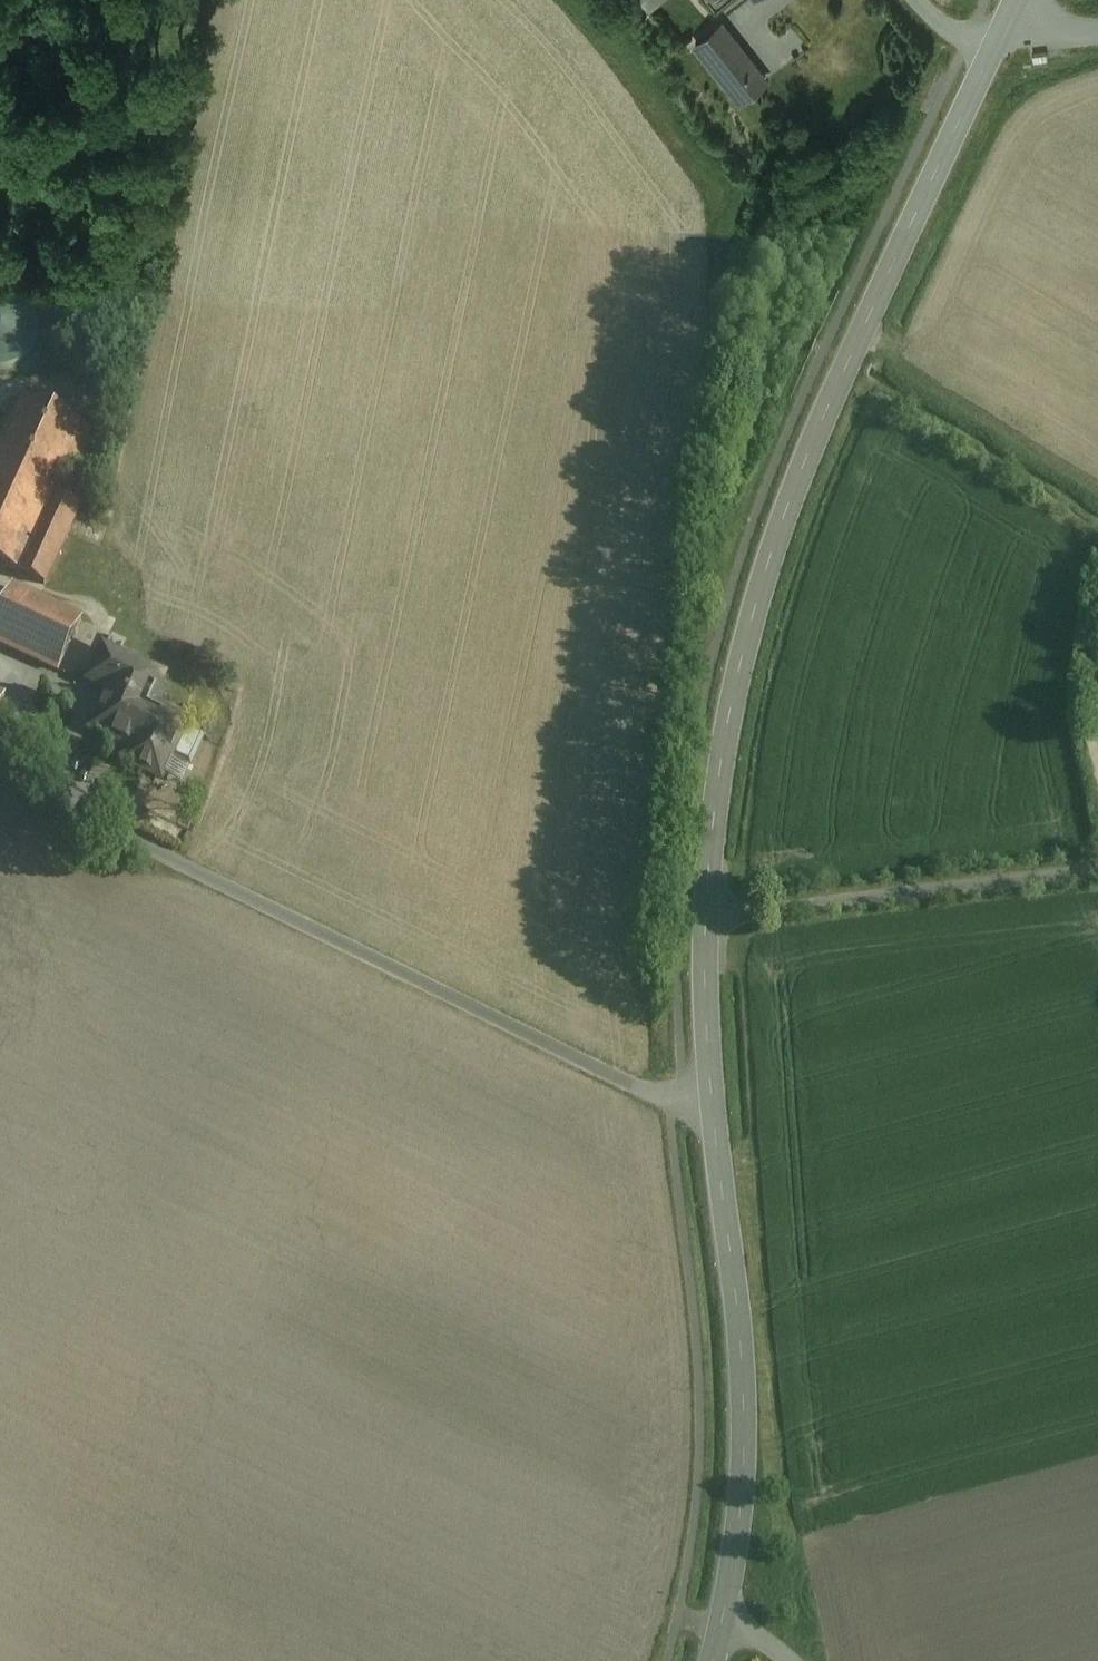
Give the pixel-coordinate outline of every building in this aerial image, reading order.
[(757,69),(721,24),(696,45),(731,89),(757,69)] [(3,295),(0,295),(0,369),(15,368),(29,357),(37,339),(37,324),(29,308),(18,299),(3,295)] [(0,444),(0,468),(55,494),(69,463),(74,465),(89,432),(85,430),(85,429),(21,399),(0,444)] [(0,468),(0,563),(43,584),(82,501),(70,496),(68,500),(55,494),(0,468)] [(11,587),(0,610),(0,644),(57,671),(80,620),(11,587)] [(109,690),(123,660),(103,650),(89,680),(109,690)] [(161,677),(123,660),(109,690),(91,729),(136,750),(130,764),(159,778),(169,756),(189,765),(202,738),(182,728),(185,722),(141,702),(153,677),(160,680),(161,677)]
